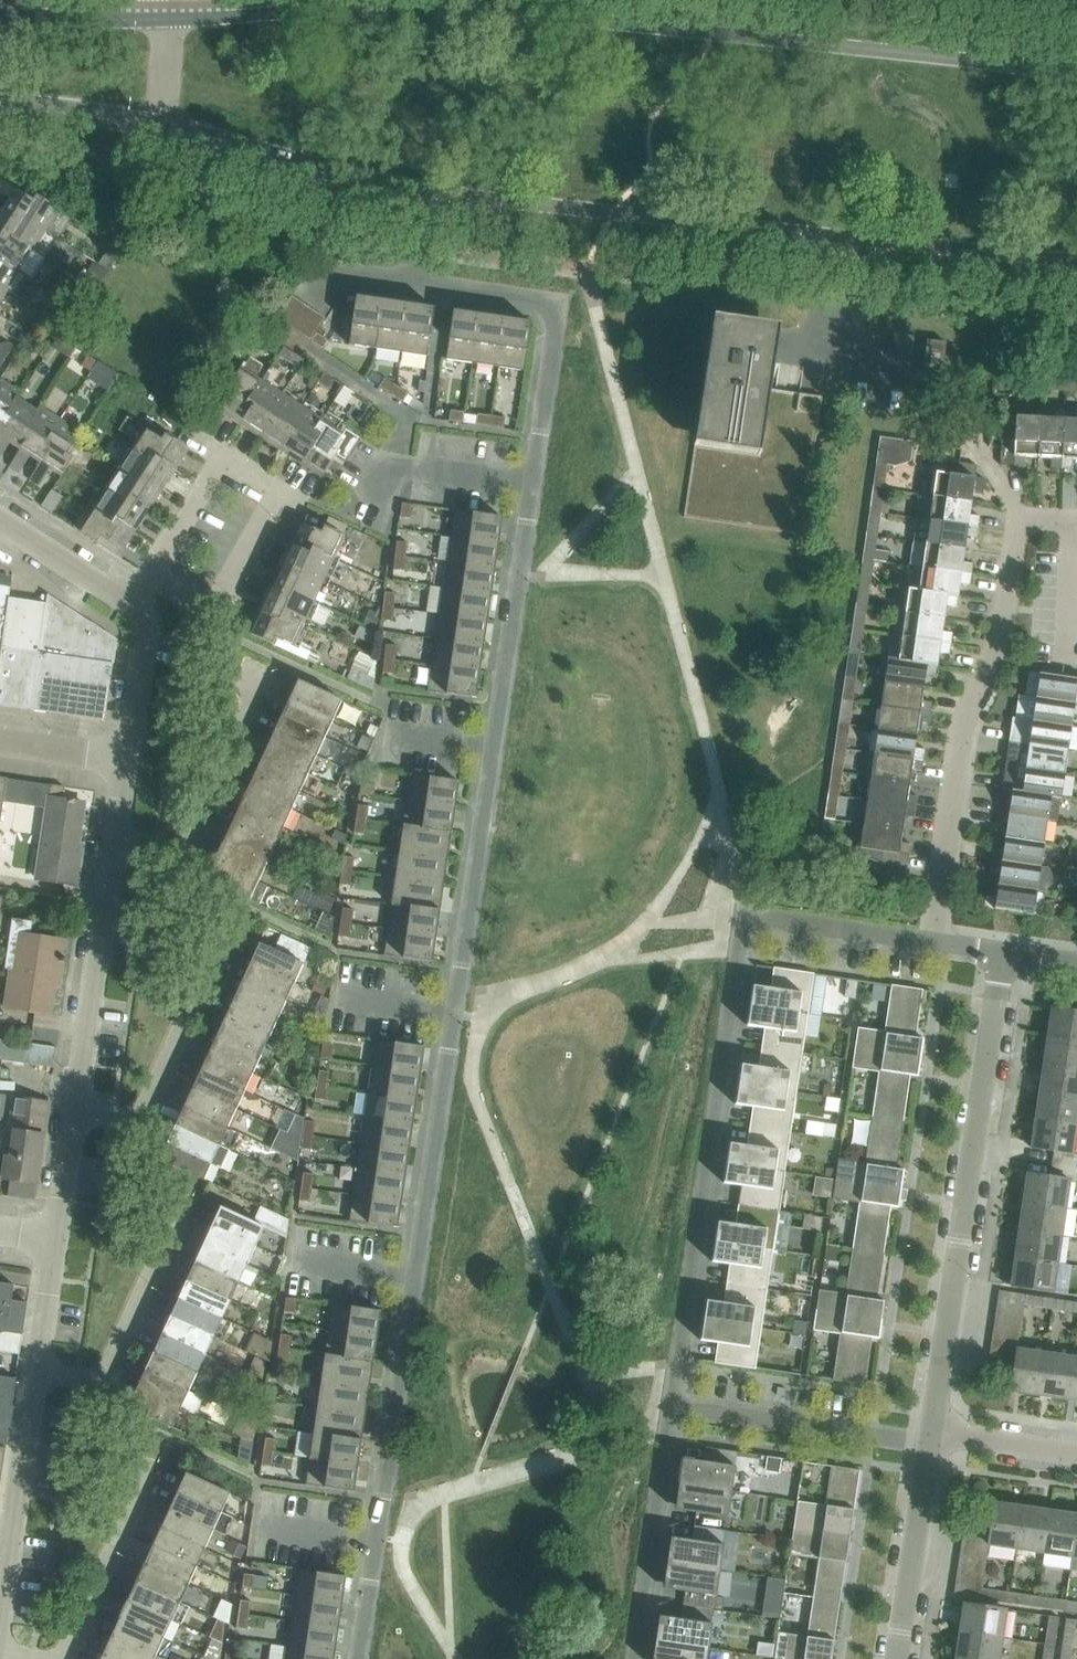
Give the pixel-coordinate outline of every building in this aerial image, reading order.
[(3,211),(22,223),(24,218),(46,232),(62,208),(38,192),(35,198),(2,177),(0,179),(0,193),(4,196),(10,199),(3,211)] [(8,243),(11,238),(28,249),(28,250),(33,253),(46,232),(24,218),(22,223),(3,211),(0,209),(0,238),(8,243)] [(0,238),(0,259),(15,270),(16,268),(33,279),(45,260),(33,253),(28,250),(28,249),(11,238),(8,243),(0,238)] [(8,292),(25,302),(38,282),(33,279),(16,268),(15,270),(0,259),(0,286),(8,292)] [(8,292),(0,286),(0,305),(8,292)] [(291,295),(275,319),(287,326),(303,303),(291,295)] [(356,296),(349,345),(375,349),(382,300),(356,296)] [(382,300),(375,349),(401,353),(408,304),(382,300)] [(303,303),(287,326),(298,334),(314,310),(303,303)] [(408,304),(401,353),(427,356),(434,308),(408,304)] [(314,310),(298,334),(310,341),(316,332),(326,318),(314,310)] [(453,311),(446,359),(472,363),(479,314),(453,311)] [(479,314),(472,363),(498,367),(505,318),(479,314)] [(505,318),(498,367),(524,371),(531,322),(505,318)] [(770,389),(774,363),(779,328),(713,318),(699,414),(698,414),(684,517),(802,534),(822,397),(821,396),(770,389)] [(316,332),(310,341),(322,349),(328,340),(316,332)] [(923,375),(942,377),(946,342),(927,340),(923,375)] [(6,355),(13,345),(9,342),(0,344),(0,351),(6,355)] [(304,360),(284,347),(279,354),(299,367),(304,360)] [(88,355),(81,366),(91,372),(98,362),(88,355)] [(91,372),(88,378),(105,389),(116,373),(98,362),(91,372)] [(228,387),(232,389),(234,390),(220,411),(241,425),(255,403),(249,399),(265,376),(244,363),(228,387)] [(269,412),(281,394),(285,389),(265,376),(249,399),(255,403),(241,425),(261,438),(275,416),(269,412)] [(384,377),(378,387),(390,395),(396,385),(384,377)] [(1016,388),(1029,389),(1041,389),(1042,379),(1017,378),(1016,388)] [(1042,379),(1041,389),(1065,391),(1066,380),(1042,379)] [(12,420),(6,417),(19,398),(20,399),(22,394),(0,380),(0,437),(12,420)] [(1076,391),(1076,381),(1066,380),(1065,391),(1076,391)] [(396,385),(390,395),(402,402),(408,393),(396,385)] [(261,438),(281,451),(296,429),(290,425),(301,407),(281,394),(269,412),(275,416),(261,438)] [(10,444),(20,450),(32,432),(27,429),(39,411),(37,410),(20,399),(19,398),(6,417),(12,420),(0,437),(0,459),(10,444)] [(32,432),(20,450),(40,463),(52,445),(46,442),(61,419),(40,406),(37,410),(39,411),(27,429),(32,432)] [(310,438),(321,421),(301,407),(290,425),(296,429),(281,451),(301,464),(316,442),(310,438)] [(450,410),(449,421),(463,423),(464,412),(450,410)] [(1039,418),(1037,457),(1051,458),(1051,468),(1060,468),(1064,419),(1064,411),(1055,411),(1055,419),(1039,418)] [(477,414),(475,424),(489,426),(491,416),(477,414)] [(491,416),(489,426),(504,428),(505,418),(491,416)] [(1025,456),(1037,457),(1039,418),(1016,416),(1014,439),(1002,439),(1000,465),(1024,466),(1025,456)] [(40,463),(30,479),(39,486),(50,469),(61,476),(73,458),(68,455),(82,433),(61,419),(46,442),(52,445),(40,463)] [(1060,468),(1072,469),(1072,459),(1076,459),(1076,420),(1064,419),(1060,468)] [(337,455),(344,460),(345,459),(359,437),(345,429),(342,434),(321,421),(310,438),(316,442),(301,464),(322,478),(337,455)] [(143,431),(131,450),(149,461),(153,456),(175,470),(188,449),(188,448),(176,441),(165,434),(161,439),(139,425),(138,427),(143,431)] [(131,450),(118,469),(137,481),(141,475),(162,489),(175,470),(153,456),(149,461),(131,450)] [(17,456),(10,466),(19,473),(26,462),(17,456)] [(936,471),(932,496),(971,502),(973,489),(983,490),(985,479),(975,478),(976,465),(950,461),(948,473),(936,471)] [(876,463),(873,488),(884,489),(887,465),(876,463)] [(118,469),(105,489),(124,502),(128,495),(149,509),(162,489),(141,475),(137,481),(118,469)] [(105,489),(92,509),(111,521),(115,516),(136,529),(149,509),(128,495),(124,502),(105,489)] [(883,495),(872,493),(869,511),(880,513),(883,495)] [(932,496),(929,520),(978,526),(979,516),(969,515),(971,502),(932,496)] [(402,503),(400,517),(410,519),(413,504),(402,503)] [(73,527),(97,543),(101,537),(122,551),(136,529),(115,516),(111,521),(92,509),(80,529),(74,525),(73,527)] [(454,510),(450,536),(499,543),(503,517),(454,510)] [(880,513),(869,511),(867,529),(878,531),(880,513)] [(912,542),(925,544),(964,549),(966,536),(976,537),(978,526),(929,520),(915,518),(912,542)] [(347,537),(324,527),(321,533),(298,522),(287,546),(311,557),(314,551),(336,561),(347,537)] [(450,536),(447,562),(495,569),(499,543),(450,536)] [(876,542),(865,540),(862,558),(873,560),(887,562),(888,552),(875,550),(876,542)] [(396,544),(395,555),(406,556),(407,542),(396,541),(396,544)] [(909,565),(922,566),(971,573),(973,563),(963,562),(964,549),(925,544),(912,542),(909,565)] [(287,546),(277,567),(302,578),(304,572),(326,582),(336,561),(314,551),(311,557),(287,546)] [(395,555),(393,569),(393,570),(404,571),(406,556),(395,555)] [(873,560),(862,558),(860,577),(871,578),(873,560)] [(447,562),(443,588),(491,595),(495,569),(447,562)] [(971,573),(922,566),(918,590),(957,596),(959,583),(969,584),(971,573)] [(302,578),(277,567),(267,589),(291,600),(294,593),(316,603),(326,582),(304,572),(302,578)] [(9,598),(10,587),(0,586),(0,648),(1,649),(2,647),(9,598)] [(443,588),(439,613),(487,621),(491,595),(443,588)] [(869,589),(858,588),(855,606),(866,608),(869,589)] [(267,589),(257,611),(281,622),(284,616),(306,625),(316,603),(294,593),(291,600),(267,589)] [(907,589),(904,613),(944,619),(946,605),(956,607),(957,596),(918,590),(907,589)] [(384,592),(383,606),(394,607),(395,593),(384,592)] [(1,649),(0,659),(0,705),(105,721),(117,639),(47,594),(46,603),(9,598),(1,649)] [(383,606),(381,620),(392,621),(394,607),(383,606)] [(866,608),(855,606),(852,624),(863,626),(866,608)] [(302,648),(296,645),(306,625),(284,616),(281,622),(257,611),(247,632),(272,644),(275,638),(301,650),(302,648)] [(439,613),(435,639),(483,646),(487,621),(439,613)] [(904,613),(900,636),(950,644),(952,633),(942,631),(944,619),(904,613)] [(862,636),(851,635),(849,653),(859,654),(862,636)] [(900,636),(897,660),(937,665),(939,652),(949,654),(950,644),(900,636)] [(435,639),(431,665),(480,672),(483,646),(435,639)] [(385,644),(384,658),(395,659),(396,645),(386,644),(385,644)] [(859,654),(849,653),(846,671),(857,673),(859,654)] [(384,658),(382,673),(393,674),(395,659),(384,658)] [(937,665),(897,660),(888,658),(884,683),(923,688),(925,675),(935,676),(937,665)] [(431,665),(427,691),(476,698),(480,672),(431,665)] [(1029,672),(1026,696),(1075,704),(1076,704),(1076,679),(1029,672)] [(287,683),(282,695),(289,699),(290,698),(334,719),(342,700),(298,680),(295,687),(287,683)] [(855,684),(844,682),(841,700),(852,702),(855,684)] [(884,683),(881,706),(930,713),(931,702),(921,701),(923,688),(884,683)] [(1015,718),(1071,726),(1075,704),(1026,696),(1018,695),(1015,718)] [(325,737),(334,719),(290,698),(289,699),(281,717),(325,737)] [(852,702),(841,700),(839,718),(849,720),(852,702)] [(881,706),(877,730),(916,735),(918,722),(928,723),(930,713),(881,706)] [(281,717),(273,734),(317,755),(325,737),(281,717)] [(1009,741),(1068,750),(1071,726),(1015,718),(1012,718),(1009,741)] [(370,724),(366,733),(373,737),(378,728),(370,724)] [(848,731),(837,729),(834,748),(845,750),(848,731)] [(877,730),(874,754),(923,761),(924,750),(914,748),(916,735),(877,730)] [(273,734),(265,752),(309,772),(317,755),(273,734)] [(373,739),(363,735),(357,747),(367,751),(373,739)] [(1005,765),(1064,774),(1068,750),(1009,741),(1005,765)] [(834,748),(833,756),(844,758),(845,750),(834,748)] [(265,752),(256,770),(301,790),(309,772),(265,752)] [(861,776),(870,777),(909,783),(911,769),(921,771),(923,761),(874,754),(864,752),(861,776)] [(1012,790),(1012,791),(1050,797),(1061,798),(1064,774),(1005,765),(1002,789),(1012,790)] [(292,809),(301,790),(256,770),(248,788),(292,809)] [(411,774),(407,800),(455,807),(459,781),(411,774)] [(841,778),(830,776),(828,795),(838,797),(841,778)] [(909,783),(870,777),(867,801),(916,808),(918,797),(907,795),(909,783)] [(361,782),(359,793),(373,796),(375,785),(361,782)] [(63,800),(65,787),(51,785),(50,785),(36,879),(76,885),(80,855),(73,854),(74,845),(77,846),(83,803),(73,801),(73,800),(69,800),(69,801),(63,800)] [(248,788),(240,806),(284,826),(292,809),(248,788)] [(1061,798),(1050,797),(1012,791),(1010,803),(1000,802),(998,813),(1047,820),(1057,821),(1061,798)] [(838,797),(828,795),(825,813),(835,814),(838,797)] [(407,800),(403,826),(451,833),(455,807),(407,800)] [(867,801),(863,824),(902,830),(904,816),(914,818),(916,808),(867,801)] [(358,804),(355,818),(366,820),(368,806),(358,804)] [(240,806),(231,824),(275,845),(284,826),(240,806)] [(1007,824),(1005,838),(1044,843),(1047,820),(998,813),(997,823),(1007,824)] [(355,818),(353,833),(364,834),(366,820),(355,818)] [(267,863),(275,845),(231,824),(223,842),(267,863)] [(902,830),(863,824),(859,853),(858,853),(881,864),(907,868),(911,844),(900,843),(902,830)] [(403,826),(399,852),(447,859),(451,833),(403,826)] [(991,861),(1040,868),(1044,843),(1005,838),(1003,851),(993,849),(991,861)] [(223,842),(215,860),(268,885),(269,884),(259,879),(267,863),(223,842)] [(399,852),(395,877),(444,885),(447,859),(399,852)] [(343,856),(341,870),(352,871),(354,857),(343,856)] [(215,860),(205,880),(249,901),(259,905),(268,885),(215,860)] [(998,886),(1037,892),(1047,893),(1052,888),(1053,877),(1048,869),(1040,868),(991,861),(990,870),(1000,872),(998,886)] [(341,870),(339,884),(350,886),(352,871),(341,870)] [(395,877),(391,903),(440,910),(444,885),(395,877)] [(986,896),(984,908),(1033,915),(1037,892),(998,886),(996,898),(986,896)] [(391,903),(388,929),(436,936),(440,910),(391,903)] [(342,908),(340,922),(351,924),(353,909),(342,908)] [(324,913),(316,931),(331,937),(334,917),(324,913)] [(340,922),(338,936),(349,938),(351,924),(340,922)] [(388,929),(384,955),(432,962),(436,936),(388,929)] [(7,1008),(50,1014),(54,985),(51,984),(52,976),(59,977),(62,962),(64,962),(65,957),(62,957),(65,940),(25,934),(19,970),(12,969),(7,1008)] [(311,948),(309,947),(281,934),(280,936),(288,939),(281,954),(274,950),(259,943),(251,961),(295,982),(303,964),(299,962),(306,947),(310,949),(311,948)] [(295,982),(251,961),(242,979),(287,1000),(295,982)] [(753,985),(750,1005),(804,1013),(810,975),(810,973),(756,965),(756,966),(777,970),(774,988),(753,985)] [(242,979),(234,997),(278,1018),(287,1000),(242,979)] [(317,980),(312,989),(324,995),(329,985),(317,980)] [(859,982),(848,980),(845,996),(856,998),(859,982)] [(858,1029),(855,1047),(921,1057),(924,1039),(911,1037),(913,1029),(918,991),(918,989),(893,985),(893,987),(886,1033),(858,1029)] [(326,1017),(328,998),(323,995),(315,1012),(326,1017)] [(278,1018),(234,997),(226,1015),(270,1036),(278,1018)] [(798,1052),(804,1013),(750,1005),(747,1026),(769,1029),(766,1047),(766,1048),(798,1052)] [(1047,1036),(1076,1041),(1076,1012),(1052,1009),(1047,1036)] [(226,1015),(217,1033),(262,1054),(270,1036),(226,1015)] [(262,1054),(217,1033),(209,1051),(253,1072),(262,1054)] [(1043,1065),(1076,1070),(1076,1041),(1047,1036),(1043,1065)] [(54,1067),(57,1047),(0,1039),(0,1059),(54,1067)] [(376,1040),(372,1065),(420,1073),(424,1047),(376,1040)] [(323,1044),(320,1058),(331,1059),(333,1045),(323,1044)] [(880,1071),(873,1117),(899,1121),(905,1082),(906,1074),(918,1076),(921,1057),(855,1047),(852,1067),(880,1071)] [(741,1064),(738,1084),(792,1092),(798,1052),(766,1048),(763,1067),(741,1064)] [(209,1051),(200,1070),(245,1091),(253,1072),(209,1051)] [(276,1062),(271,1072),(283,1078),(288,1068),(276,1062)] [(372,1065),(368,1091),(416,1098),(420,1073),(372,1065)] [(1043,1065),(1039,1093),(1076,1098),(1076,1070),(1043,1065)] [(245,1091),(200,1070),(192,1088),(237,1108),(245,1091)] [(319,1070),(316,1084),(327,1086),(330,1072),(319,1070)] [(263,1077),(257,1089),(274,1097),(279,1085),(263,1077)] [(316,1084),(314,1099),(325,1100),(327,1086),(316,1084)] [(787,1131),(792,1092),(738,1084),(735,1104),(757,1107),(754,1126),(787,1131)] [(192,1088),(184,1105),(229,1126),(237,1108),(192,1088)] [(368,1091),(364,1117),(413,1124),(416,1098),(368,1091)] [(1035,1121),(1076,1127),(1076,1098),(1039,1093),(1035,1121)] [(15,1099),(10,1131),(42,1135),(43,1124),(45,1124),(48,1103),(15,1099)] [(184,1105),(176,1123),(220,1144),(229,1126),(184,1105)] [(297,1113),(288,1132),(292,1134),(301,1138),(302,1134),(304,1120),(305,1117),(297,1113)] [(364,1117),(360,1143),(409,1150),(413,1124),(364,1117)] [(893,1161),(899,1121),(873,1117),(866,1164),(839,1160),(836,1179),(902,1188),(904,1170),(892,1168),(893,1161)] [(304,1120),(302,1134),(313,1136),(315,1122),(304,1120)] [(823,1120),(822,1131),(832,1132),(834,1121),(823,1120)] [(1035,1121),(1031,1148),(1054,1151),(1052,1165),(1076,1169),(1076,1154),(1074,1154),(1076,1133),(1076,1127),(1035,1121)] [(220,1144),(176,1123),(166,1144),(178,1149),(171,1165),(204,1179),(211,1164),(221,1169),(229,1151),(219,1146),(220,1144)] [(781,1170),(787,1131),(754,1126),(751,1146),(729,1142),(726,1162),(781,1170)] [(37,1183),(44,1135),(42,1135),(10,1131),(3,1130),(0,1152),(0,1177),(37,1183)] [(292,1134),(284,1151),(298,1158),(300,1149),(301,1138),(292,1134)] [(301,1138),(300,1149),(311,1150),(313,1136),(302,1134),(301,1138)] [(360,1143),(357,1169),(405,1176),(409,1150),(360,1143)] [(775,1209),(781,1170),(726,1162),(723,1183),(745,1186),(742,1205),(779,1211),(779,1210),(775,1209)] [(1023,1201),(1065,1207),(1069,1180),(1076,1181),(1076,1179),(1076,1169),(1052,1165),(1050,1177),(1027,1174),(1023,1201)] [(357,1169),(353,1194),(401,1201),(405,1176),(357,1169)] [(303,1172),(301,1187),(312,1188),(314,1174),(303,1172)] [(833,1198),(836,1179),(817,1176),(814,1195),(833,1198)] [(899,1208),(902,1188),(836,1179),(833,1198),(860,1202),(854,1248),(879,1252),(885,1212),(886,1206),(899,1208)] [(301,1187),(299,1201),(310,1202),(312,1188),(301,1187)] [(353,1194),(349,1220),(397,1227),(401,1201),(353,1194)] [(1023,1201),(1019,1230),(1062,1236),(1066,1207),(1065,1207),(1023,1201)] [(718,1221),(715,1241),(769,1249),(772,1228),(776,1228),(779,1211),(742,1205),(742,1206),(739,1224),(718,1221)] [(220,1208),(212,1225),(256,1246),(264,1228),(286,1238),(289,1219),(262,1207),(254,1223),(220,1207),(220,1208)] [(212,1225),(203,1244),(247,1264),(256,1246),(212,1225)] [(1019,1230),(1015,1259),(1057,1265),(1062,1236),(1019,1230)] [(731,1283),(731,1284),(767,1289),(770,1271),(766,1271),(769,1249),(715,1241),(712,1262),(733,1265),(731,1283)] [(203,1244),(195,1261),(239,1282),(247,1264),(203,1244)] [(819,1291),(816,1310),(882,1319),(885,1301),(873,1299),(874,1292),(879,1252),(854,1248),(847,1295),(819,1291)] [(1007,1268),(1004,1284),(1011,1285),(1011,1286),(1053,1292),(1057,1265),(1015,1259),(1013,1269),(1007,1268)] [(195,1261),(187,1279),(231,1300),(239,1282),(195,1261)] [(1071,1269),(1058,1268),(1054,1295),(1067,1297),(1071,1269)] [(187,1279),(178,1297),(223,1318),(231,1300),(187,1279)] [(22,1335),(27,1303),(27,1302),(12,1300),(14,1285),(0,1283),(0,1331),(22,1335)] [(728,1303),(706,1300),(703,1320),(757,1328),(763,1289),(767,1290),(767,1289),(731,1284),(728,1303)] [(999,1291),(997,1304),(1023,1308),(1024,1305),(1025,1295),(999,1291)] [(1025,1295),(1024,1305),(1050,1309),(1052,1299),(1025,1295)] [(178,1297),(170,1315),(214,1336),(223,1318),(178,1297)] [(285,1297),(283,1312),(294,1313),(296,1299),(285,1297)] [(1076,1313),(1076,1302),(1052,1299),(1050,1309),(1076,1313)] [(332,1304),(328,1329),(377,1337),(380,1311),(332,1304)] [(997,1304),(995,1317),(1021,1321),(1023,1308),(997,1304)] [(879,1339),(882,1319),(816,1310),(814,1329),(841,1333),(834,1379),(834,1380),(860,1384),(860,1383),(866,1343),(867,1337),(879,1339)] [(170,1315),(162,1333),(206,1354),(214,1336),(170,1315)] [(995,1317),(993,1330),(1019,1334),(1021,1321),(995,1317)] [(757,1328),(703,1320),(700,1340),(722,1343),(719,1362),(697,1359),(697,1360),(751,1368),(752,1367),(757,1328)] [(795,1320),(793,1333),(806,1335),(808,1322),(795,1320)] [(328,1329),(324,1355),(373,1362),(377,1337),(328,1329)] [(1019,1334),(993,1330),(991,1343),(1017,1348),(1019,1334)] [(22,1335),(0,1331),(0,1351),(19,1354),(22,1335)] [(162,1333),(153,1352),(198,1372),(206,1354),(162,1333)] [(280,1334),(278,1348),(289,1349),(291,1335),(280,1334)] [(991,1343),(989,1356),(1016,1360),(1017,1348),(991,1343)] [(278,1348),(276,1362),(287,1364),(289,1349),(278,1348)] [(1011,1391),(1037,1395),(1044,1352),(1017,1348),(1016,1360),(1014,1373),(1011,1391)] [(153,1352),(145,1369),(189,1390),(198,1372),(153,1352)] [(1044,1352),(1037,1395),(1066,1399),(1072,1356),(1044,1352)] [(324,1355),(321,1381),(369,1388),(373,1362),(324,1355)] [(988,1369),(1014,1373),(1016,1360),(989,1356),(988,1369)] [(1076,1401),(1076,1357),(1072,1356),(1066,1399),(1076,1401)] [(145,1369),(137,1388),(181,1408),(189,1390),(145,1369)] [(5,1449),(16,1378),(0,1376),(0,1448),(5,1449)] [(321,1381),(317,1407),(365,1414),(369,1388),(321,1381)] [(266,1385),(264,1400),(275,1401),(277,1387),(266,1385)] [(776,1395),(785,1396),(785,1391),(786,1388),(777,1387),(777,1390),(776,1395)] [(128,1407),(172,1428),(181,1408),(137,1388),(128,1407)] [(264,1400),(262,1414),(273,1415),(275,1401),(264,1400)] [(317,1407),(313,1433),(361,1440),(365,1414),(317,1407)] [(313,1433),(309,1458),(357,1466),(361,1440),(313,1433)] [(265,1437),(263,1451),(274,1453),(276,1439),(265,1437)] [(263,1451),(261,1465),(272,1467),(274,1453),(263,1451)] [(780,1459),(768,1457),(766,1469),(779,1471),(780,1459)] [(309,1458),(305,1484),(354,1491),(357,1466),(309,1458)] [(679,1484),(685,1484),(700,1487),(732,1491),(736,1466),(704,1461),(682,1458),(678,1483),(679,1484)] [(797,1500),(793,1527),(850,1536),(860,1469),(832,1465),(832,1467),(826,1505),(797,1500)] [(186,1473),(178,1490),(222,1511),(230,1493),(186,1473)] [(700,1487),(685,1484),(679,1484),(678,1483),(674,1509),(696,1512),(728,1517),(732,1491),(700,1487)] [(213,1529),(222,1511),(178,1490),(169,1508),(213,1529)] [(992,1520),(990,1534),(988,1546),(1014,1550),(1021,1506),(994,1502),(992,1520)] [(1049,1510),(1021,1506),(1014,1550),(1043,1554),(1049,1510)] [(205,1548),(213,1529),(169,1508),(161,1527),(205,1548)] [(1049,1510),(1043,1554),(1046,1554),(1071,1558),(1076,1518),(1076,1514),(1049,1510)] [(965,1517),(963,1530),(990,1534),(992,1520),(965,1517)] [(667,1562),(668,1562),(673,1563),(720,1570),(724,1544),(726,1531),(694,1526),(692,1539),(672,1536),(670,1536),(667,1562)] [(161,1527),(153,1545),(197,1565),(205,1548),(161,1527)] [(840,1601),(849,1542),(850,1536),(793,1527),(789,1554),(818,1558),(812,1597),(840,1601)] [(988,1546),(990,1534),(963,1530),(962,1543),(988,1546)] [(962,1543),(960,1556),(986,1560),(988,1546),(962,1543)] [(188,1584),(197,1565),(153,1545),(144,1563),(188,1584)] [(1073,1558),(1046,1554),(1045,1565),(1071,1570),(1073,1558)] [(984,1573),(986,1560),(960,1556),(958,1569),(984,1573)] [(673,1563),(668,1562),(667,1562),(663,1588),(664,1588),(685,1591),(683,1604),(723,1610),(726,1594),(717,1593),(720,1570),(673,1563)] [(144,1563),(136,1580),(180,1601),(188,1584),(144,1563)] [(298,1569),(294,1595),(342,1602),(346,1576),(298,1569)] [(958,1569),(956,1582),(982,1586),(984,1573),(958,1569)] [(244,1573),(242,1588),(253,1589),(255,1575),(251,1574),(244,1573)] [(172,1620),(180,1601),(136,1580),(128,1599),(172,1620)] [(956,1582),(954,1595),(981,1599),(982,1589),(982,1586),(956,1582)] [(1006,1603),(1008,1592),(982,1589),(981,1599),(1006,1603)] [(1035,1607),(1037,1596),(1008,1592),(1006,1603),(1035,1607)] [(294,1595),(290,1621),(338,1628),(342,1602),(294,1595)] [(1037,1596),(1035,1607),(1063,1611),(1065,1600),(1037,1596)] [(840,1601),(812,1597),(807,1636),(778,1632),(774,1658),(778,1658),(832,1658),(840,1601)] [(128,1599),(120,1617),(164,1637),(172,1620),(128,1599)] [(240,1600),(238,1614),(249,1616),(251,1601),(240,1600)] [(1063,1611),(1076,1613),(1076,1602),(1065,1600),(1063,1611)] [(1007,1610),(964,1604),(960,1630),(1003,1637),(1007,1610)] [(680,1618),(660,1615),(659,1615),(655,1641),(708,1649),(714,1610),(682,1605),(680,1618)] [(238,1614),(236,1628),(247,1630),(249,1616),(238,1614)] [(1059,1617),(1049,1616),(1045,1643),(1055,1644),(1059,1617)] [(155,1656),(164,1637),(120,1617),(111,1636),(155,1656)] [(1066,1618),(1061,1646),(1072,1648),(1076,1620),(1066,1618)] [(290,1621),(286,1646),(335,1654),(338,1628),(290,1621)] [(956,1658),(999,1658),(1003,1637),(960,1630),(955,1658),(956,1658)] [(103,1653),(116,1658),(154,1658),(155,1656),(111,1636),(103,1653)] [(652,1658),(707,1658),(708,1649),(655,1641),(652,1658)] [(776,1644),(757,1641),(755,1654),(774,1657),(776,1644)] [(1043,1658),(1053,1658),(1055,1644),(1045,1643),(1043,1658)] [(284,1658),(334,1658),(335,1654),(286,1646),(284,1658)] [(1061,1646),(1059,1658),(1070,1658),(1072,1648),(1061,1646)] [(225,1658),(236,1658),(237,1651),(226,1650),(225,1658)]
